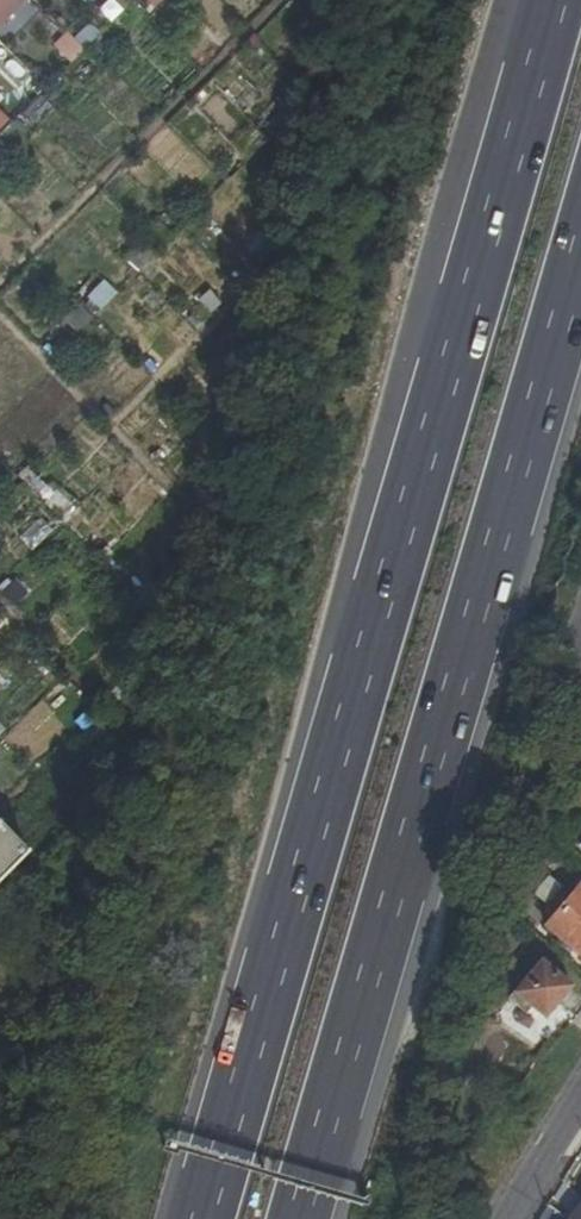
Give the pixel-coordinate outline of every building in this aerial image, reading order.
[(21,0),(0,0),(0,21),(21,0)] [(63,33),(50,47),(68,63),(81,50),(63,33)] [(99,281),(82,300),(98,314),(115,294),(99,281)] [(62,521),(73,503),(53,491),(42,509),(62,521)] [(23,851),(0,829),(0,874),(23,851)] [(579,888),(546,929),(580,958),(580,889),(579,888)] [(571,988),(540,962),(513,995),(543,1021),(571,988)]
